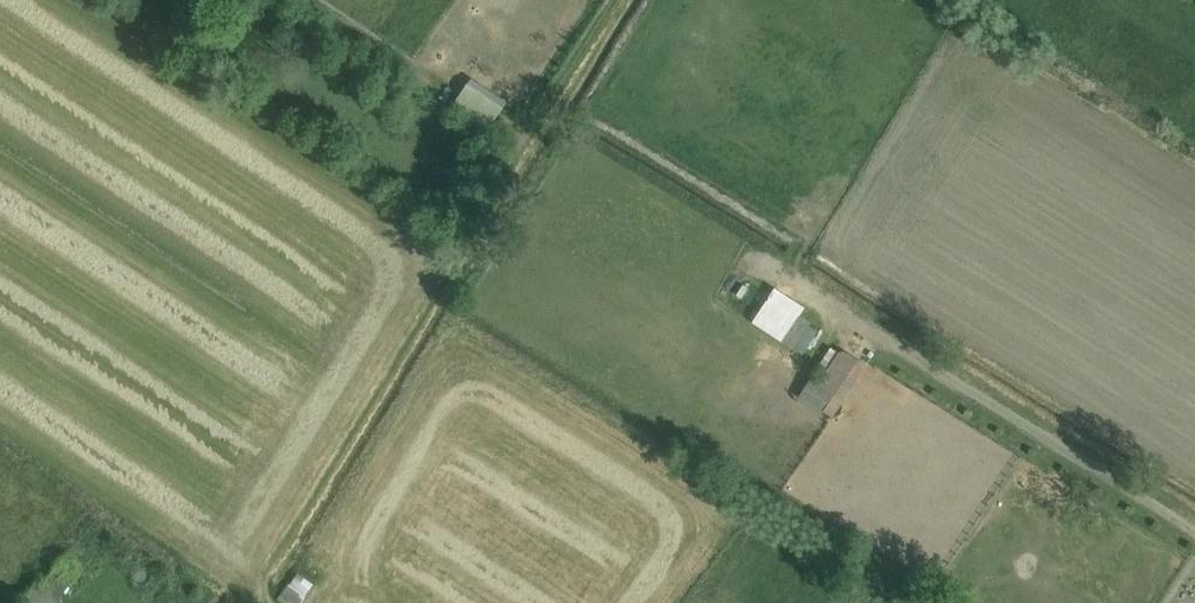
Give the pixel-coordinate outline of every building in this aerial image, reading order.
[(471,79),(452,107),(488,132),(507,104),(471,79)] [(752,324),(804,356),(819,332),(810,326),(812,324),(801,316),(806,308),(775,288),(752,324)] [(840,352),(839,354),(831,349),(818,369),(825,375),(818,385),(811,380),(799,399),(823,414),(824,412),(834,419),(868,366),(844,350),(842,353),(840,352)] [(288,585),(287,584),(277,600),(282,602),(301,602),(305,597),(304,597),(313,585),(296,574),(288,585)]
